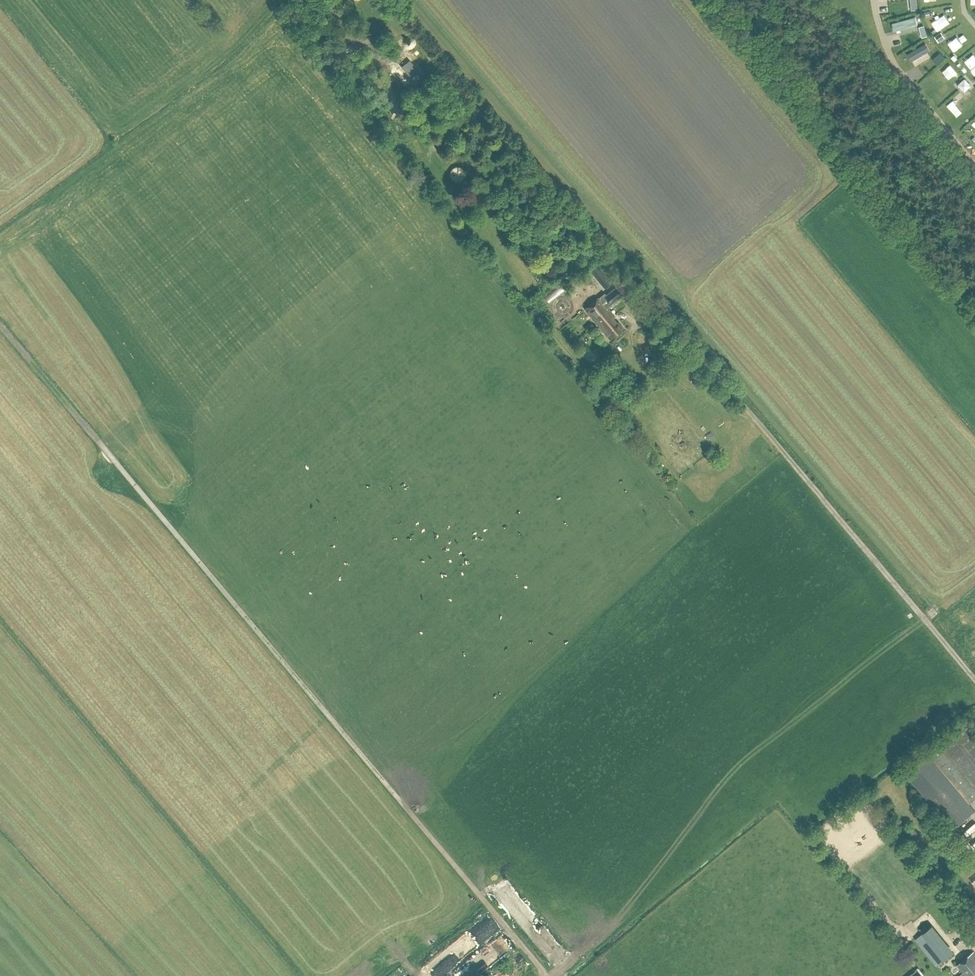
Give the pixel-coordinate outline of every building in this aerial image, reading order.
[(945,38),(941,32),(934,36),(938,42),(945,38)] [(622,270),(628,265),(618,253),(612,258),(622,270)] [(589,270),(604,288),(611,282),(596,264),(589,270)] [(617,321),(616,322),(613,319),(615,317),(607,307),(621,295),(615,287),(606,294),(604,293),(585,309),(610,338),(623,327),(617,321)] [(969,803),(974,798),(974,738),(964,724),(941,743),(928,754),(906,773),(953,828),(974,810),(969,803)] [(923,933),(916,939),(937,964),(943,959),(930,943),(940,934),(932,925),(928,928),(925,924),(920,928),(923,933)] [(974,951),(957,964),(966,975),(969,975),(974,975),(974,952),(974,951)]
